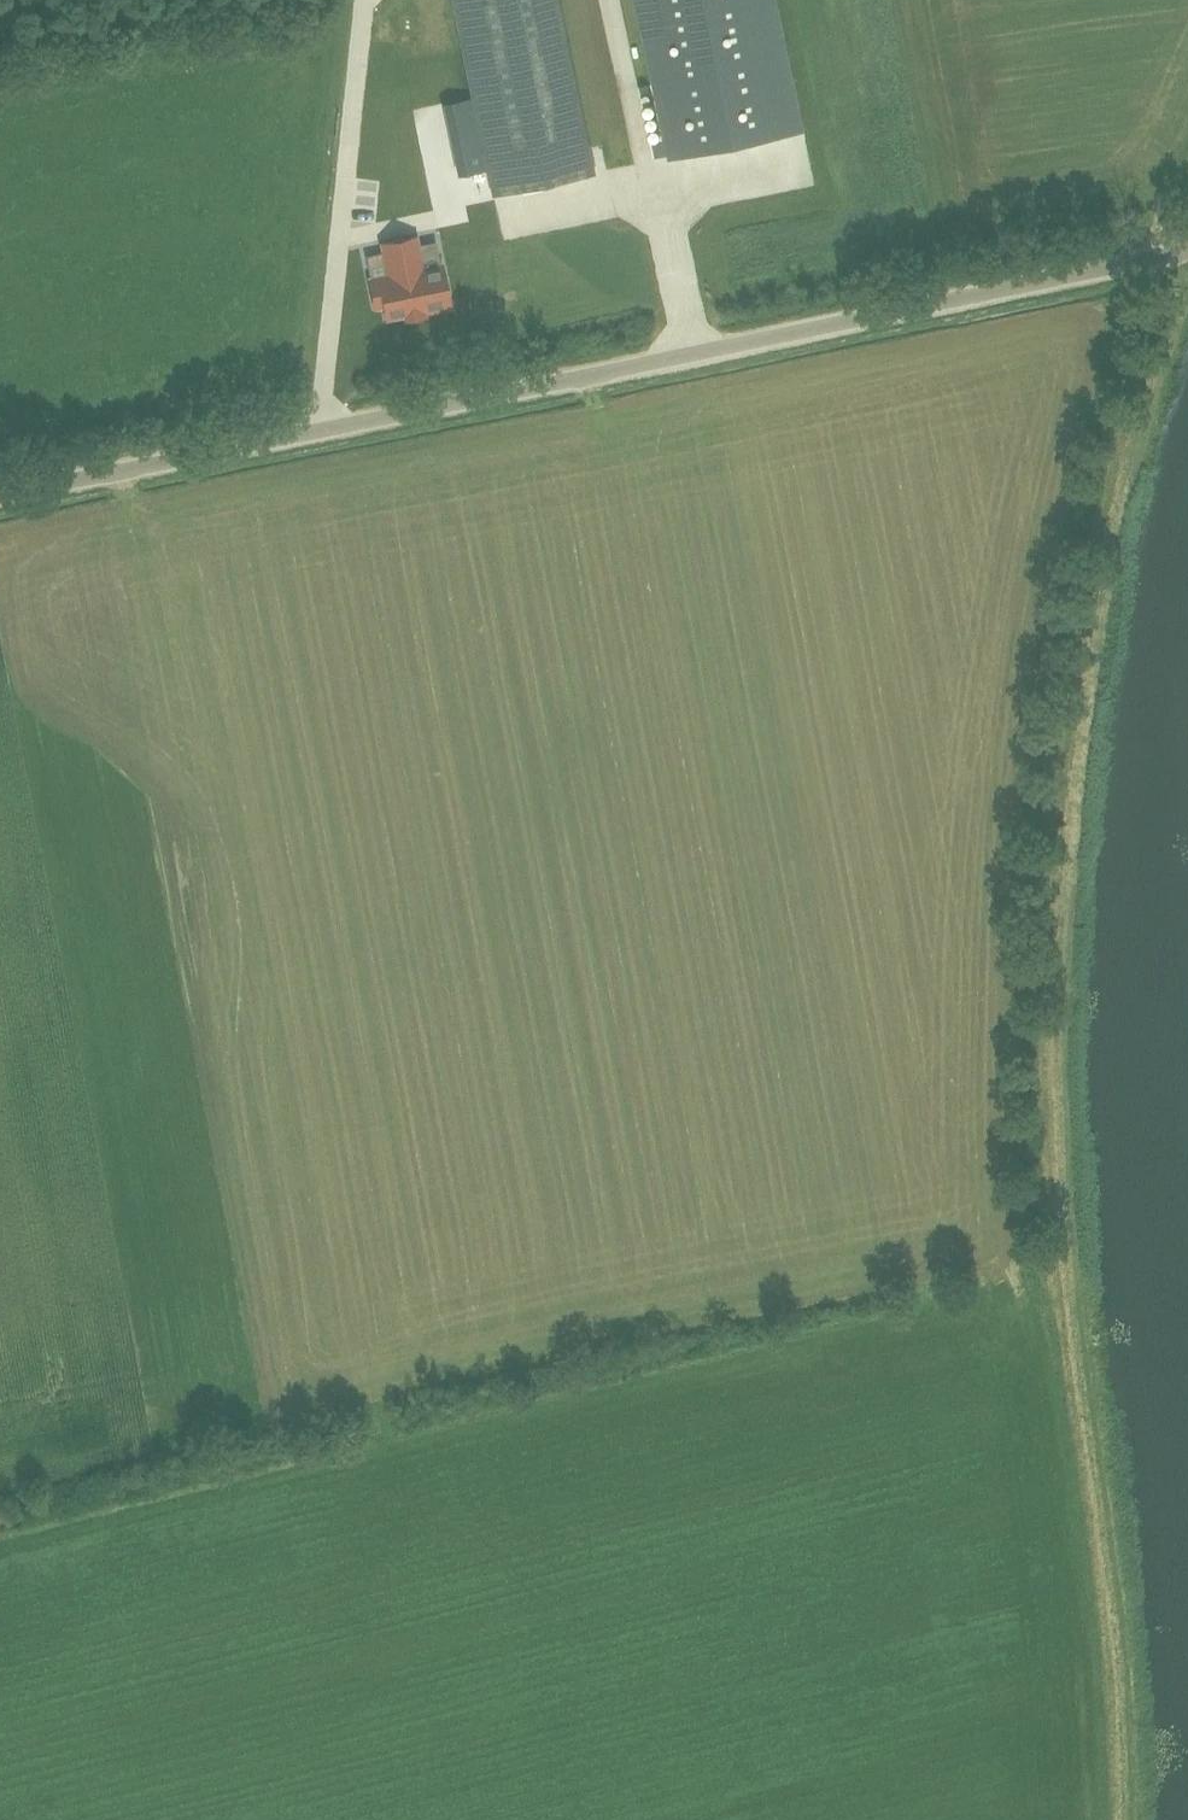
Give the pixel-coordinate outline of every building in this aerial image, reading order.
[(495,194),(593,173),(558,0),(453,0),(495,194)] [(671,157),(803,129),(776,0),(638,0),(671,157)] [(483,144),(454,150),(459,175),(488,169),(483,144)] [(384,252),(365,256),(370,280),(375,307),(384,305),(386,318),(406,314),(421,311),(422,314),(451,308),(441,265),(436,241),(417,245),(415,237),(382,244),(384,252)]
